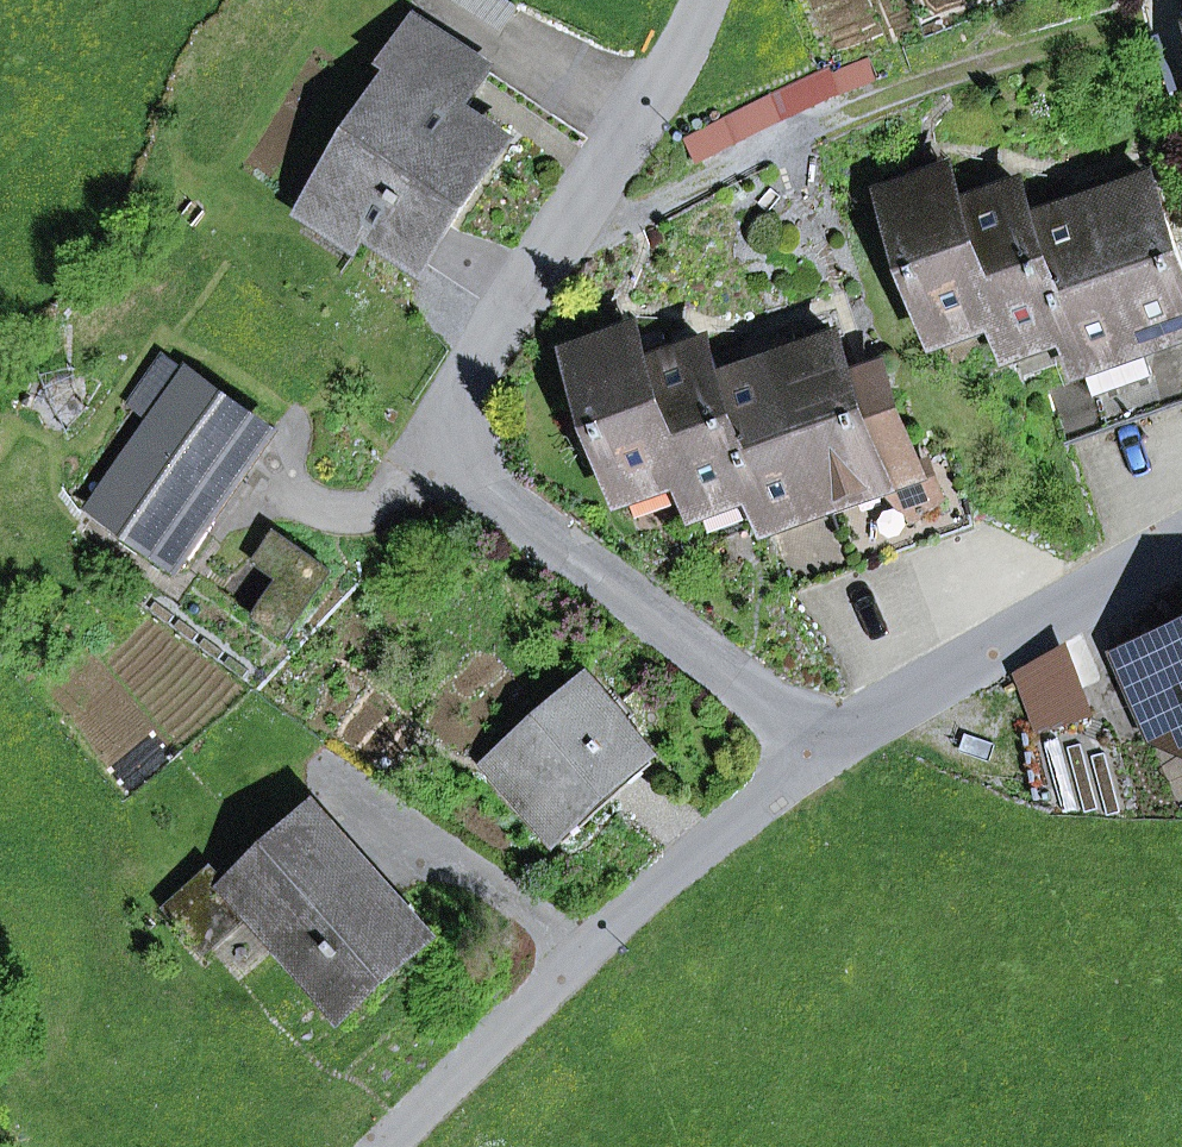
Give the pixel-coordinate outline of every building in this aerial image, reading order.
[(516,8),(502,0),(459,0),(503,29),(516,8)] [(372,229),(424,263),(504,140),(463,113),(434,94),(460,55),(415,26),(388,68),(401,76),(322,197),(372,229)] [(434,94),(463,113),(489,74),(460,55),(434,94)] [(700,163),(829,99),(822,79),(832,75),(840,95),(875,81),(866,56),(820,73),(688,138),(700,163)] [(889,194),(939,335),(998,314),(999,313),(962,208),(964,207),(952,172),(889,194)] [(1152,180),(1092,201),(1142,342),(1181,328),(1181,264),(1152,180)] [(1003,328),(1010,349),(1069,328),(1071,328),(1033,222),(1035,222),(1023,186),(964,207),(962,208),(999,313),(998,314),(1003,328)] [(359,249),(372,229),(322,197),(309,217),(359,249)] [(1074,343),(1081,363),(1142,342),(1092,201),(1035,222),(1033,222),(1071,328),(1069,328),(1074,343)] [(939,335),(944,349),(1003,328),(998,314),(939,335)] [(1010,349),(1015,364),(1074,343),(1069,328),(1010,349)] [(1181,344),(1181,328),(1142,342),(1081,363),(1087,377),(1127,363),(1166,349),(1181,344)] [(576,352),(625,493),(684,472),(686,472),(648,366),(650,365),(637,331),(576,352)] [(889,479),(910,472),(918,469),(882,367),(853,377),(840,338),(801,352),(795,334),(773,342),(829,500),(889,479)] [(761,501),(768,521),(829,500),(773,342),(752,349),(758,367),(721,380),(720,380),(757,486),(756,486),(761,501)] [(1181,393),(1181,344),(1166,349),(1181,393)] [(689,487),(696,507),(756,486),(757,486),(720,380),(721,380),(709,345),(650,365),(648,366),(686,472),(684,472),(689,487)] [(1145,412),(1181,399),(1181,393),(1166,349),(1127,363),(1145,412)] [(100,504),(179,560),(269,433),(165,360),(136,402),(160,420),(100,504)] [(1087,377),(1104,427),(1145,412),(1127,363),(1087,377)] [(1047,391),(1064,441),(1104,427),(1087,377),(1047,391)] [(910,472),(932,536),(975,521),(952,457),(918,469),(910,472)] [(625,493),(630,507),(689,487),(684,472),(625,493)] [(912,543),(932,536),(910,472),(889,479),(894,493),(912,543)] [(854,508),(894,493),(889,479),(829,500),(768,521),(773,536),(814,522),(854,508)] [(696,507),(702,522),(761,501),(756,486),(696,507)] [(872,557),(912,543),(894,493),(854,508),(872,557)] [(814,522),(831,572),(872,557),(854,508),(814,522)] [(773,536),(791,586),(831,572),(814,522),(773,536)] [(260,560),(287,579),(260,617),(286,636),(331,573),(278,536),(260,560)] [(1174,637),(1165,641),(1181,680),(1181,633),(1174,637)] [(1123,659),(1149,718),(1181,704),(1181,680),(1165,641),(1123,659)] [(1049,739),(1108,714),(1081,648),(1021,672),(1049,739)] [(588,686),(496,765),(552,829),(643,750),(588,686)] [(1181,752),(1181,704),(1149,718),(1159,742),(1181,752)] [(552,829),(564,842),(655,763),(643,750),(552,829)] [(251,912),(344,1016),(433,938),(398,898),(380,913),(352,881),(361,873),(310,816),(229,888),(251,912)] [(380,913),(398,898),(369,866),(361,873),(352,881),(380,913)] [(170,909),(207,951),(251,912),(229,888),(214,870),(170,909)]
